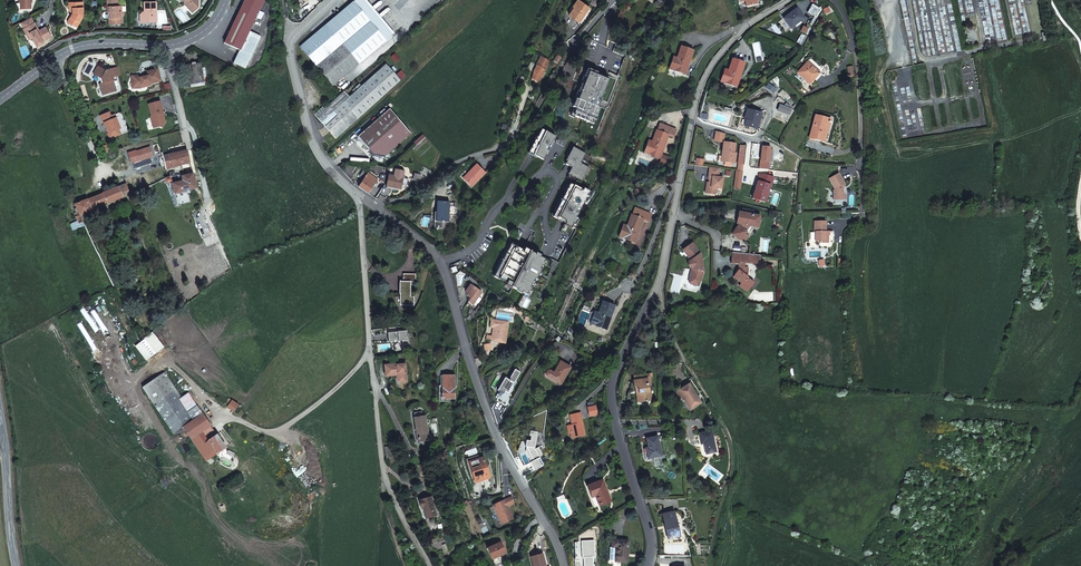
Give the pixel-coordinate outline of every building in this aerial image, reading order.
[(31,0),(20,0),(20,8),(31,8),(31,0)] [(108,12),(109,12),(109,17),(109,23),(122,23),(122,17),(120,17),(120,12),(121,12),(121,6),(118,6),(118,0),(107,0),(108,12)] [(189,8),(192,6),(195,10),(198,7),(198,3),(196,2),(196,0),(187,0),(185,2),(189,8)] [(233,63),(245,68),(260,36),(249,31),(264,0),(245,0),(224,43),(239,50),(233,63)] [(386,41),(393,35),(363,0),(356,0),(353,2),(386,41)] [(68,2),(69,7),(72,7),(72,13),(72,12),(69,18),(73,19),(71,23),(77,27),(83,14),(82,1),(68,2)] [(140,14),(140,19),(146,19),(148,21),(156,21),(156,1),(144,2),(145,13),(143,14),(140,14)] [(574,7),(568,15),(578,22),(589,8),(578,1),(574,7)] [(332,86),(386,41),(353,2),(300,47),(323,75),(332,86)] [(804,18),(796,8),(783,18),(791,28),(804,18)] [(46,27),(39,30),(37,31),(36,29),(38,28),(35,23),(34,23),(31,17),(21,22),(24,28),(23,29),(29,39),(32,38),(37,46),(43,42),(42,41),(51,36),(46,27)] [(693,51),(681,46),(677,58),(673,56),(669,69),(683,73),(687,61),(689,62),(693,51)] [(557,64),(561,58),(557,55),(552,61),(557,64)] [(545,69),(549,60),(540,56),(536,65),(534,70),(532,78),(538,81),(544,69),(545,69)] [(599,68),(611,73),(615,74),(617,67),(606,63),(606,61),(592,56),(588,65),(599,68)] [(737,87),(744,63),(732,59),(728,71),(724,69),(720,82),(737,87)] [(203,81),(201,68),(201,63),(195,64),(195,62),(192,63),(192,65),(187,65),(190,84),(197,84),(197,82),(203,81)] [(797,73),(809,83),(819,72),(813,67),(812,68),(805,63),(797,73)] [(314,114),(335,138),(400,81),(385,64),(360,87),(358,84),(352,90),(354,92),(349,97),(344,91),(324,109),(322,107),(314,114)] [(121,75),(118,67),(106,72),(98,67),(94,75),(102,79),(103,84),(100,85),(103,96),(116,91),(113,81),(114,81),(113,78),(121,75)] [(604,84),(607,85),(611,73),(599,68),(595,80),(586,77),(579,97),(599,106),(602,96),(600,95),(604,84)] [(133,76),(133,83),(135,83),(135,88),(140,88),(151,85),(151,84),(161,81),(158,70),(148,72),(148,74),(149,76),(141,78),(140,76),(133,76)] [(775,89),(768,84),(765,87),(772,93),(775,89)] [(149,104),(152,116),(150,116),(153,128),(158,127),(161,128),(165,122),(162,119),(161,114),(163,113),(160,101),(149,104)] [(410,134),(400,122),(389,109),(357,137),(373,154),(384,158),(410,134)] [(761,113),(746,110),(744,117),(746,118),(744,126),(757,129),(761,113)] [(106,122),(110,132),(108,133),(110,138),(121,134),(119,129),(121,128),(115,115),(111,116),(109,112),(101,116),(104,123),(106,122)] [(823,127),(827,128),(829,121),(820,119),(821,117),(815,115),(809,137),(822,141),(825,130),(822,129),(823,127)] [(644,152),(657,157),(661,145),(664,146),(668,135),(673,136),(676,129),(659,123),(657,130),(656,130),(652,141),(649,140),(644,152)] [(541,129),(529,152),(543,159),(555,136),(541,129)] [(422,135),(413,142),(416,145),(425,137),(422,135)] [(723,163),(735,164),(736,154),(734,154),(735,145),(723,143),(722,153),(724,153),(723,163)] [(661,145),(657,157),(662,159),(660,163),(664,164),(664,163),(666,164),(670,157),(662,154),(664,146),(661,145)] [(586,153),(574,147),(570,155),(568,155),(566,160),(567,160),(565,163),(573,167),(569,173),(582,180),(590,167),(581,162),(586,153)] [(767,176),(769,159),(771,159),(772,151),(769,151),(770,148),(761,147),(758,181),(752,199),(764,202),(769,185),(771,186),(774,177),(767,176)] [(190,162),(187,151),(184,151),(169,154),(172,168),(190,162)] [(166,169),(163,156),(162,152),(141,157),(143,167),(145,175),(166,169)] [(172,168),(169,154),(163,156),(166,169),(172,168)] [(122,161),(124,172),(143,167),(141,157),(122,161)] [(477,165),(469,172),(471,173),(465,180),(472,187),(485,173),(477,165)] [(719,169),(709,168),(708,178),(709,180),(711,180),(711,183),(709,182),(707,182),(706,190),(710,191),(710,194),(714,194),(716,192),(717,188),(721,189),(723,179),(718,178),(719,169)] [(779,184),(792,172),(787,168),(775,179),(779,184)] [(388,175),(386,187),(396,188),(400,189),(401,184),(406,185),(408,179),(402,178),(403,172),(395,170),(393,176),(388,175)] [(358,187),(368,193),(372,186),(377,179),(378,178),(370,172),(368,174),(363,171),(359,177),(363,180),(358,187)] [(838,173),(829,178),(833,185),(834,188),(833,189),(833,199),(843,199),(843,192),(841,190),(841,188),(843,187),(842,184),(844,183),(838,173)] [(174,194),(197,188),(192,174),(181,176),(182,180),(171,183),(174,194)] [(107,204),(129,194),(127,183),(102,193),(102,194),(88,199),(92,209),(106,203),(107,204)] [(589,193),(568,183),(551,215),(572,226),(589,193)] [(141,199),(138,191),(131,194),(133,199),(134,198),(135,201),(141,199)] [(91,209),(87,200),(87,199),(75,204),(76,208),(75,208),(76,211),(77,211),(78,213),(79,215),(80,215),(84,213),(91,210),(91,209)] [(455,213),(456,203),(449,203),(449,202),(437,201),(437,205),(437,212),(436,228),(443,228),(443,222),(448,222),(449,213),(455,213)] [(619,237),(635,242),(644,219),(648,221),(651,213),(635,208),(632,215),(631,215),(627,226),(623,224),(619,237)] [(73,230),(85,225),(82,219),(80,215),(79,215),(78,213),(75,215),(77,220),(70,224),(73,230)] [(736,237),(741,229),(744,225),(757,227),(759,217),(752,215),(741,214),(738,213),(737,221),(739,223),(731,234),(736,237)] [(826,231),(826,221),(814,221),(814,231),(815,231),(815,241),(819,241),(819,242),(828,242),(828,231),(826,231)] [(736,237),(740,240),(745,231),(741,229),(736,237)] [(522,249),(509,242),(492,275),(505,281),(505,282),(513,286),(512,287),(526,294),(535,276),(545,259),(531,251),(530,253),(522,249)] [(699,253),(692,243),(683,250),(690,261),(692,268),(689,278),(690,278),(689,282),(690,284),(697,285),(699,284),(700,281),(703,271),(699,253)] [(760,255),(732,252),(731,263),(739,264),(739,265),(741,267),(739,270),(738,269),(733,277),(743,283),(741,286),(749,291),(754,284),(753,281),(746,277),(747,276),(746,275),(747,267),(743,266),(743,262),(759,263),(760,255)] [(399,294),(402,294),(402,304),(414,304),(414,296),(411,296),(411,281),(400,281),(399,294)] [(472,304),(481,292),(470,284),(465,291),(465,292),(468,294),(466,296),(470,298),(468,302),(472,304)] [(590,324),(607,329),(615,306),(603,302),(599,313),(595,312),(590,324)] [(491,341),(505,343),(508,321),(491,319),(490,328),(493,328),(492,337),(491,340),(491,341)] [(138,333),(143,339),(148,335),(143,329),(138,333)] [(561,384),(571,367),(560,361),(553,372),(551,371),(550,371),(550,370),(549,371),(548,371),(547,371),(547,372),(546,373),(546,374),(547,375),(547,376),(561,384)] [(395,364),(388,365),(389,376),(397,375),(397,379),(400,382),(405,381),(407,378),(405,364),(395,365),(395,364)] [(511,395),(508,393),(514,383),(520,373),(515,370),(510,378),(509,380),(505,378),(499,388),(497,391),(499,392),(495,397),(497,399),(496,400),(505,405),(511,395)] [(173,434),(178,431),(183,428),(191,439),(201,432),(210,426),(197,406),(188,412),(179,399),(181,398),(164,372),(142,387),(173,434)] [(650,373),(634,376),(634,380),(647,378),(648,385),(652,384),(650,373)] [(442,389),(442,398),(454,398),(454,389),(455,389),(455,376),(443,376),(443,389),(442,389)] [(647,378),(634,380),(632,380),(633,386),(634,386),(637,386),(639,401),(651,399),(650,390),(649,390),(648,385),(647,378)] [(681,396),(687,405),(692,403),(694,406),(700,403),(688,384),(675,392),(679,397),(681,396)] [(188,412),(197,406),(188,393),(181,398),(179,399),(188,412)] [(590,416),(597,414),(595,406),(588,407),(590,416)] [(428,437),(425,416),(422,416),(422,412),(414,413),(415,418),(414,418),(417,439),(428,437)] [(569,425),(572,438),(585,435),(580,412),(570,414),(571,420),(576,419),(577,423),(572,424),(569,425)] [(706,453),(716,451),(711,431),(699,433),(701,443),(704,442),(706,453)] [(201,432),(191,439),(206,460),(216,453),(207,441),(201,432)] [(211,438),(207,441),(216,453),(225,447),(215,432),(209,436),(211,438)] [(661,455),(658,441),(657,436),(646,438),(648,447),(646,448),(647,458),(661,455)] [(385,447),(386,458),(394,457),(392,446),(385,447)] [(469,462),(475,482),(490,477),(483,458),(479,459),(469,462)] [(602,480),(587,486),(595,507),(611,501),(602,480)] [(421,508),(423,508),(426,518),(437,515),(431,496),(419,500),(421,508)] [(493,505),(502,524),(514,519),(509,507),(515,504),(512,497),(493,505)] [(668,538),(679,536),(674,512),(663,514),(668,538)] [(609,547),(609,560),(615,560),(615,561),(627,562),(628,541),(612,540),(611,547),(609,547)] [(502,542),(488,548),(493,559),(506,553),(502,542)] [(533,565),(545,565),(542,554),(531,557),(533,565)]
